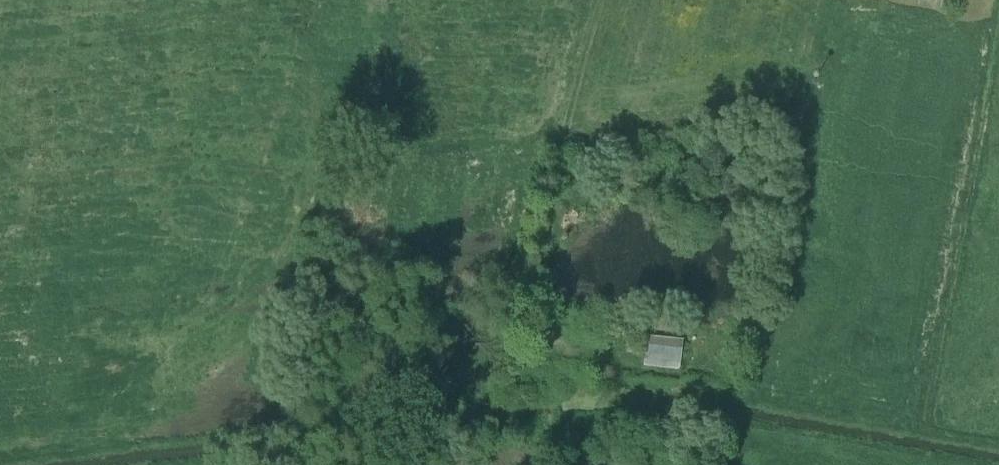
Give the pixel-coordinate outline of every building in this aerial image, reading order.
[(689,339),(652,335),(649,360),(686,364),(689,339)]
